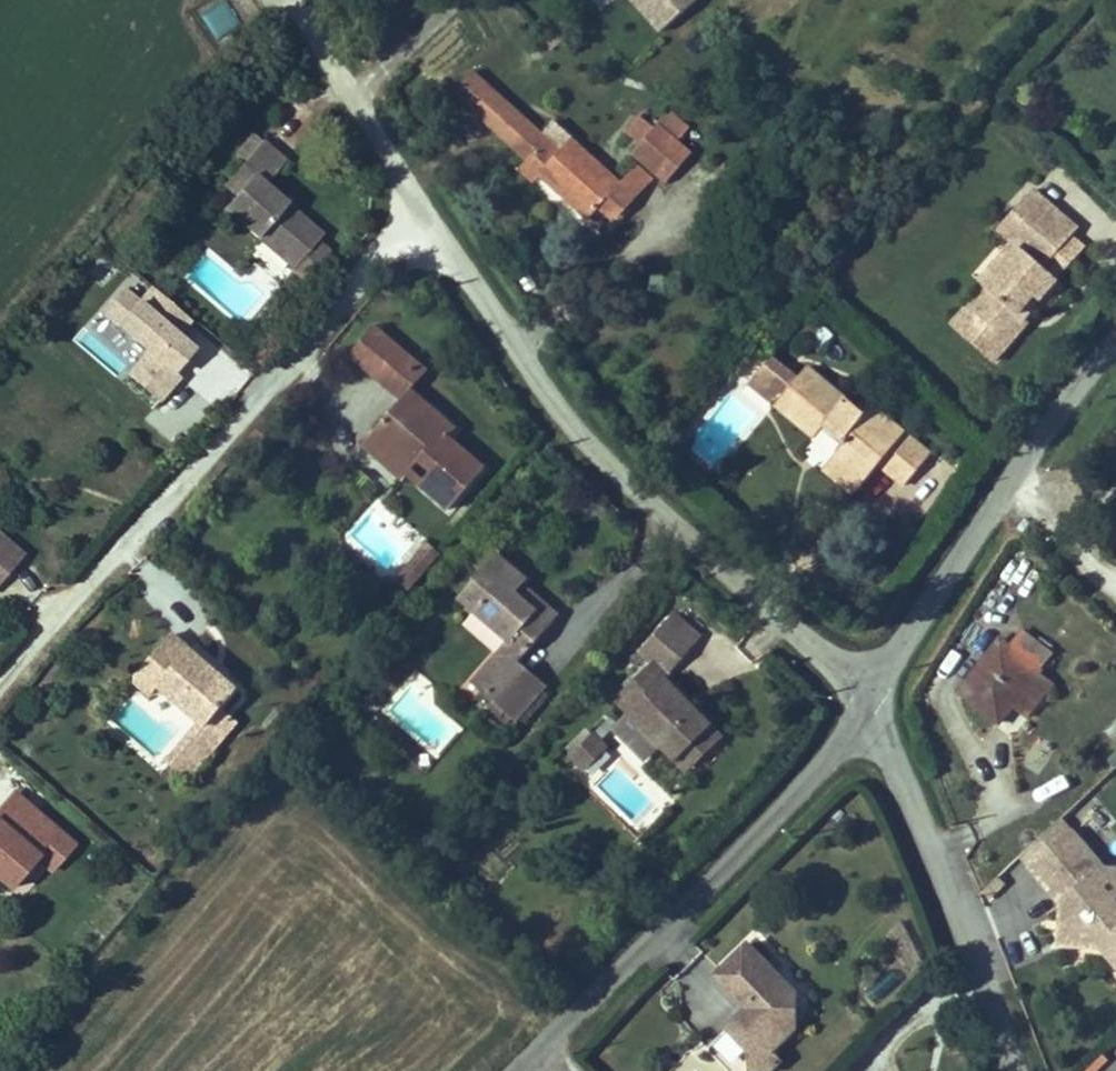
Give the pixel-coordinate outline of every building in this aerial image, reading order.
[(738,0),(668,0),(670,3),(667,6),(704,47),(746,9),(738,0)] [(497,107),(554,160),(573,140),(516,87),(497,107)] [(554,160),(570,173),(560,185),(575,199),(583,191),(630,234),(640,223),(662,199),(612,153),(600,165),(588,154),(573,140),(554,160)] [(268,199),(255,212),(323,275),(335,286),(360,259),(348,248),(311,213),(316,207),(308,199),(297,189),(318,165),(296,144),(265,178),(277,190),(268,199)] [(725,184),(691,153),(677,168),(711,200),(725,184)] [(277,190),(265,178),(256,188),(268,199),(277,190)] [(1064,178),(1030,217),(1045,230),(1055,238),(1038,258),(1034,254),(1016,275),(1020,278),(1001,301),(997,297),(982,315),(1024,351),(1058,312),(1056,309),(1049,303),(1065,285),(1072,291),(1090,270),(1076,259),(1104,227),(1111,219),(1064,178)] [(308,199),(316,207),(323,200),(315,192),(308,199)] [(1038,258),(1055,238),(1045,230),(1011,270),(1016,275),(1034,254),(1038,258)] [(180,333),(188,325),(130,274),(93,315),(137,355),(121,373),(154,402),(200,350),(180,333)] [(1056,309),(1072,291),(1065,285),(1049,303),(1056,309)] [(393,369),(411,385),(435,358),(417,342),(393,369)] [(411,385),(423,396),(430,388),(447,368),(435,358),(411,385)] [(793,396),(859,448),(873,431),(894,447),(890,452),(893,454),(882,467),(914,492),(931,470),(957,491),(981,460),(919,411),(907,425),(851,380),(840,393),(813,371),(793,396)] [(430,388),(423,396),(441,411),(447,404),(430,388)] [(472,508),(507,468),(470,437),(477,429),(447,404),(441,411),(423,396),(392,432),(425,460),(428,457),(438,465),(443,458),(455,469),(443,483),(472,508)] [(707,419),(690,448),(718,465),(735,436),(707,419)] [(425,460),(392,432),(384,441),(417,470),(425,460)] [(906,503),(914,492),(882,467),(874,478),(906,503)] [(4,592),(17,577),(40,597),(74,557),(39,528),(30,539),(0,514),(0,589),(4,592)] [(462,551),(451,541),(419,577),(431,587),(462,551)] [(557,580),(525,555),(489,602),(539,640),(505,686),(554,723),(581,687),(552,664),(583,624),(545,595),(553,585),(557,580)] [(700,629),(664,603),(628,654),(637,664),(610,693),(681,767),(721,729),(668,668),(700,629)] [(208,641),(171,686),(190,702),(198,692),(242,729),(246,732),(259,716),(275,697),(208,641)] [(1054,689),(1066,673),(1034,649),(1022,665),(1014,659),(973,712),(1014,743),(1029,723),(1054,689)] [(1069,700),(1054,689),(1029,723),(1043,734),(1069,700)] [(583,773),(609,750),(588,726),(562,750),(583,773)] [(1085,847),(1074,836),(1036,875),(1048,886),(1085,847)] [(1048,886),(1080,917),(1081,960),(1115,960),(1115,899),(1100,884),(1112,872),(1085,847),(1048,886)] [(1112,872),(1100,884),(1115,899),(1115,876),(1112,872)] [(1012,899),(997,914),(1003,920),(1018,905),(1012,899)] [(789,981),(760,954),(728,987),(759,1017),(741,1037),(763,1058),(784,1059),(806,1036),(807,1015),(787,1014),(789,981)] [(807,999),(789,981),(787,1014),(807,1015),(807,999)] [(784,1059),(763,1058),(762,1070),(792,1070),(793,1070),(784,1059)]
